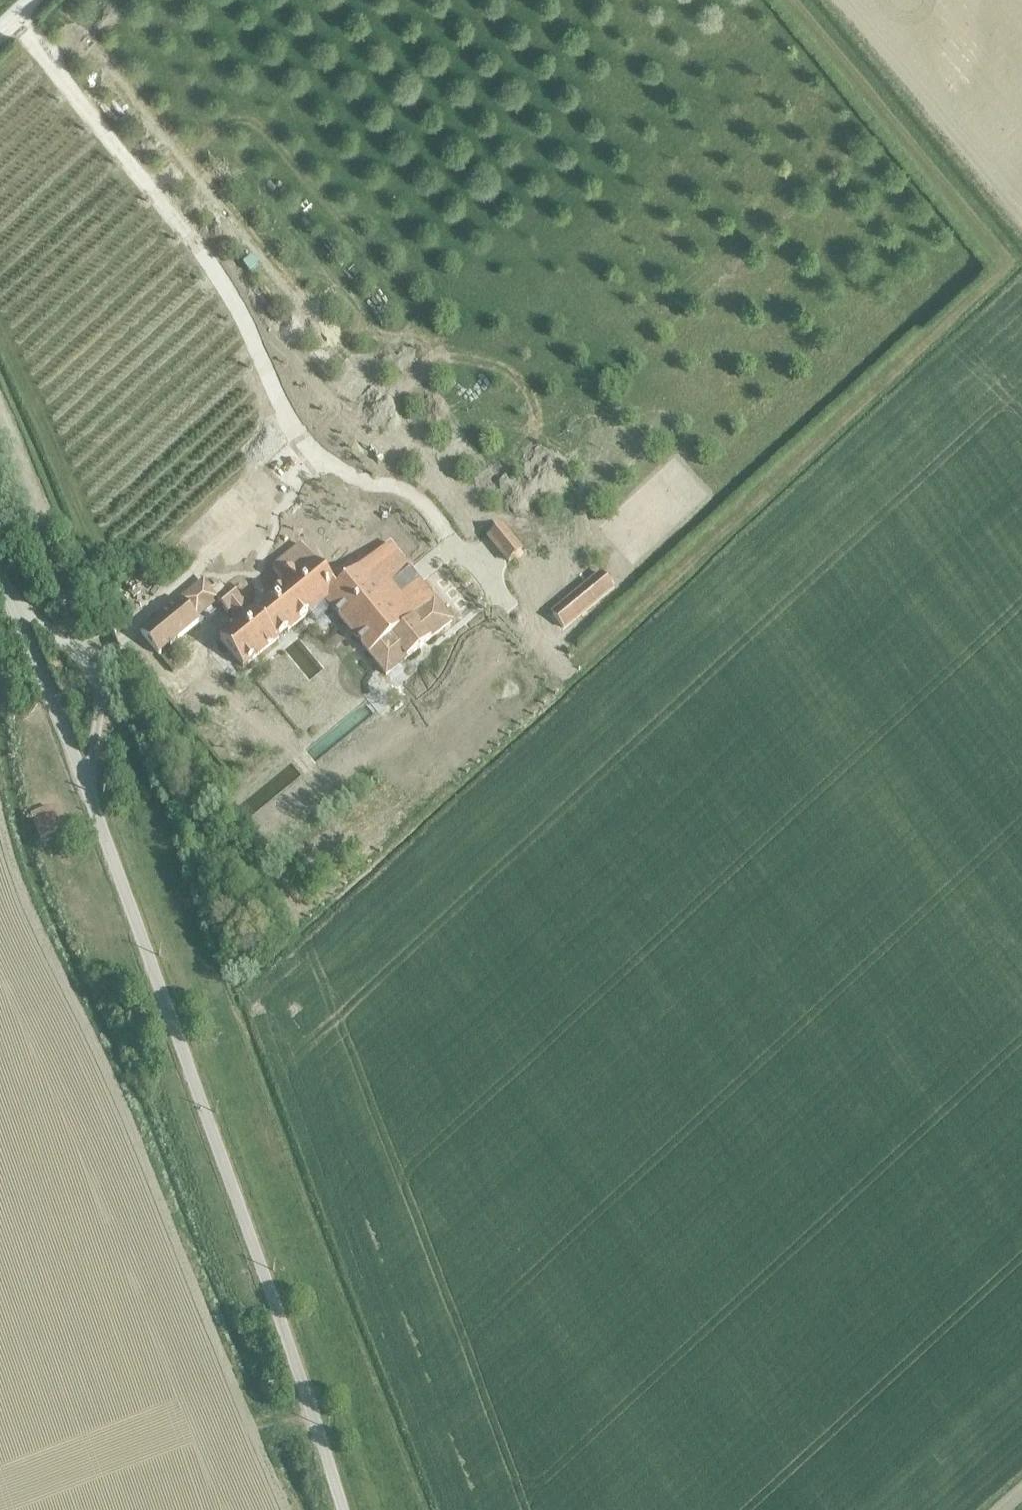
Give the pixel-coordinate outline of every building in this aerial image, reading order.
[(196,618),(218,600),(229,613),(230,612),(239,623),(221,639),(244,668),(325,601),(387,674),(452,620),(391,544),(336,587),(302,547),(274,569),(286,585),(252,613),(231,587),(218,598),(204,582),(142,634),(159,655),(200,622),(196,618)] [(75,593),(66,597),(69,605),(78,601),(75,593)] [(59,832),(49,806),(31,814),(41,839),(59,832)]
